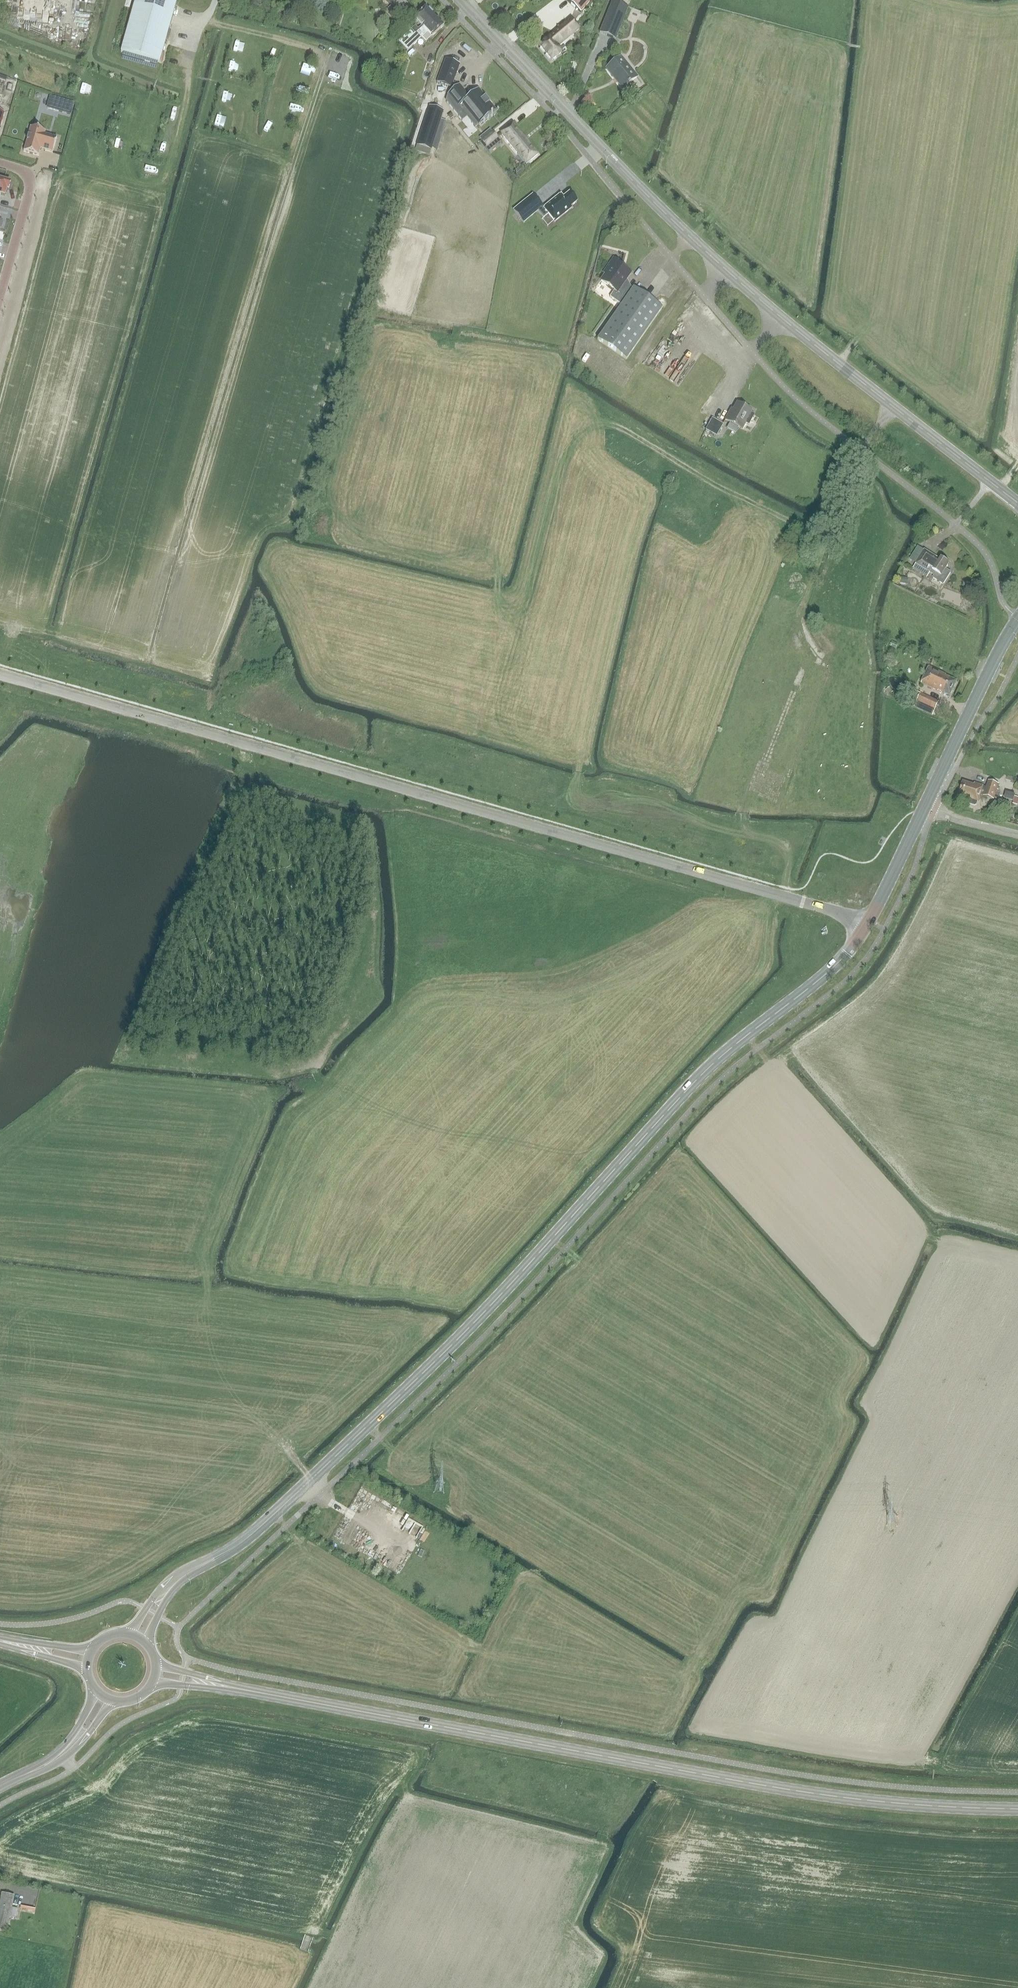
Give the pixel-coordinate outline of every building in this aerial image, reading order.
[(162,52),(177,0),(135,0),(121,52),(159,62),(162,63),(164,55),(164,53),(162,52)] [(391,5),(392,5),(385,12),(393,20),(408,5),(403,0),(397,0),(391,5)] [(581,13),(592,0),(566,0),(581,13)] [(599,32),(615,39),(628,7),(612,1),(599,32)] [(415,26),(412,30),(411,30),(414,33),(415,34),(435,16),(426,7),(414,18),(421,26),(418,29),(415,26)] [(413,34),(410,31),(399,42),(407,51),(427,32),(432,37),(444,26),(435,16),(415,34),(414,33),(413,34)] [(549,38),(539,46),(551,61),(561,53),(557,47),(580,28),(571,18),(548,37),(549,38)] [(606,69),(623,89),(637,78),(620,57),(606,69)] [(445,59),(437,82),(447,86),(451,87),(454,90),(448,94),(463,112),(475,127),(479,123),(495,110),(478,90),(469,97),(459,85),(457,87),(453,82),(459,64),(445,59)] [(62,100),(58,112),(71,115),(74,103),(62,100)] [(438,110),(429,107),(415,150),(429,155),(443,111),(439,110),(438,110)] [(501,133),(526,164),(538,154),(512,123),(501,133)] [(52,152),(57,138),(44,134),(45,131),(31,127),(24,151),(38,155),(40,149),(52,152)] [(481,140),(487,147),(498,138),(492,131),(481,140)] [(0,194),(4,196),(5,194),(6,189),(8,190),(10,183),(2,180),(2,179),(0,178),(0,196),(0,194)] [(532,194),(513,210),(523,223),(538,211),(543,218),(548,214),(554,222),(571,208),(570,207),(576,202),(569,193),(563,198),(560,194),(543,208),(532,194)] [(610,297),(621,305),(597,340),(626,360),(662,308),(633,288),(632,290),(623,283),(631,273),(621,266),(622,264),(614,258),(603,273),(605,274),(600,281),(614,291),(610,297)] [(751,410),(750,410),(751,408),(745,404),(744,406),(737,403),(733,409),(731,408),(724,419),(730,423),(727,428),(735,432),(738,427),(742,429),(745,423),(749,425),(754,415),(750,412),(751,410)] [(712,418),(705,430),(716,436),(723,424),(712,418)] [(932,555),(924,550),(913,568),(927,577),(929,573),(934,576),(932,578),(943,585),(951,572),(946,569),(949,564),(939,558),(937,561),(933,558),(932,560),(929,558),(932,555)] [(946,675),(929,667),(921,683),(938,691),(950,696),(957,681),(945,676),(946,675)] [(939,702),(920,693),(917,701),(914,707),(932,716),(935,709),(939,702)] [(977,802),(978,802),(980,795),(994,800),(999,784),(988,781),(986,786),(983,786),(974,783),(974,785),(963,781),(958,795),(968,799),(967,802),(968,804),(974,806),(976,805),(977,802)] [(1015,795),(1006,793),(1004,799),(1013,801),(1015,795)] [(7,1932),(14,1896),(1,1893),(0,1898),(0,1930),(7,1932)] [(306,1934),(301,1949),(310,1951),(314,1937),(306,1934)]
